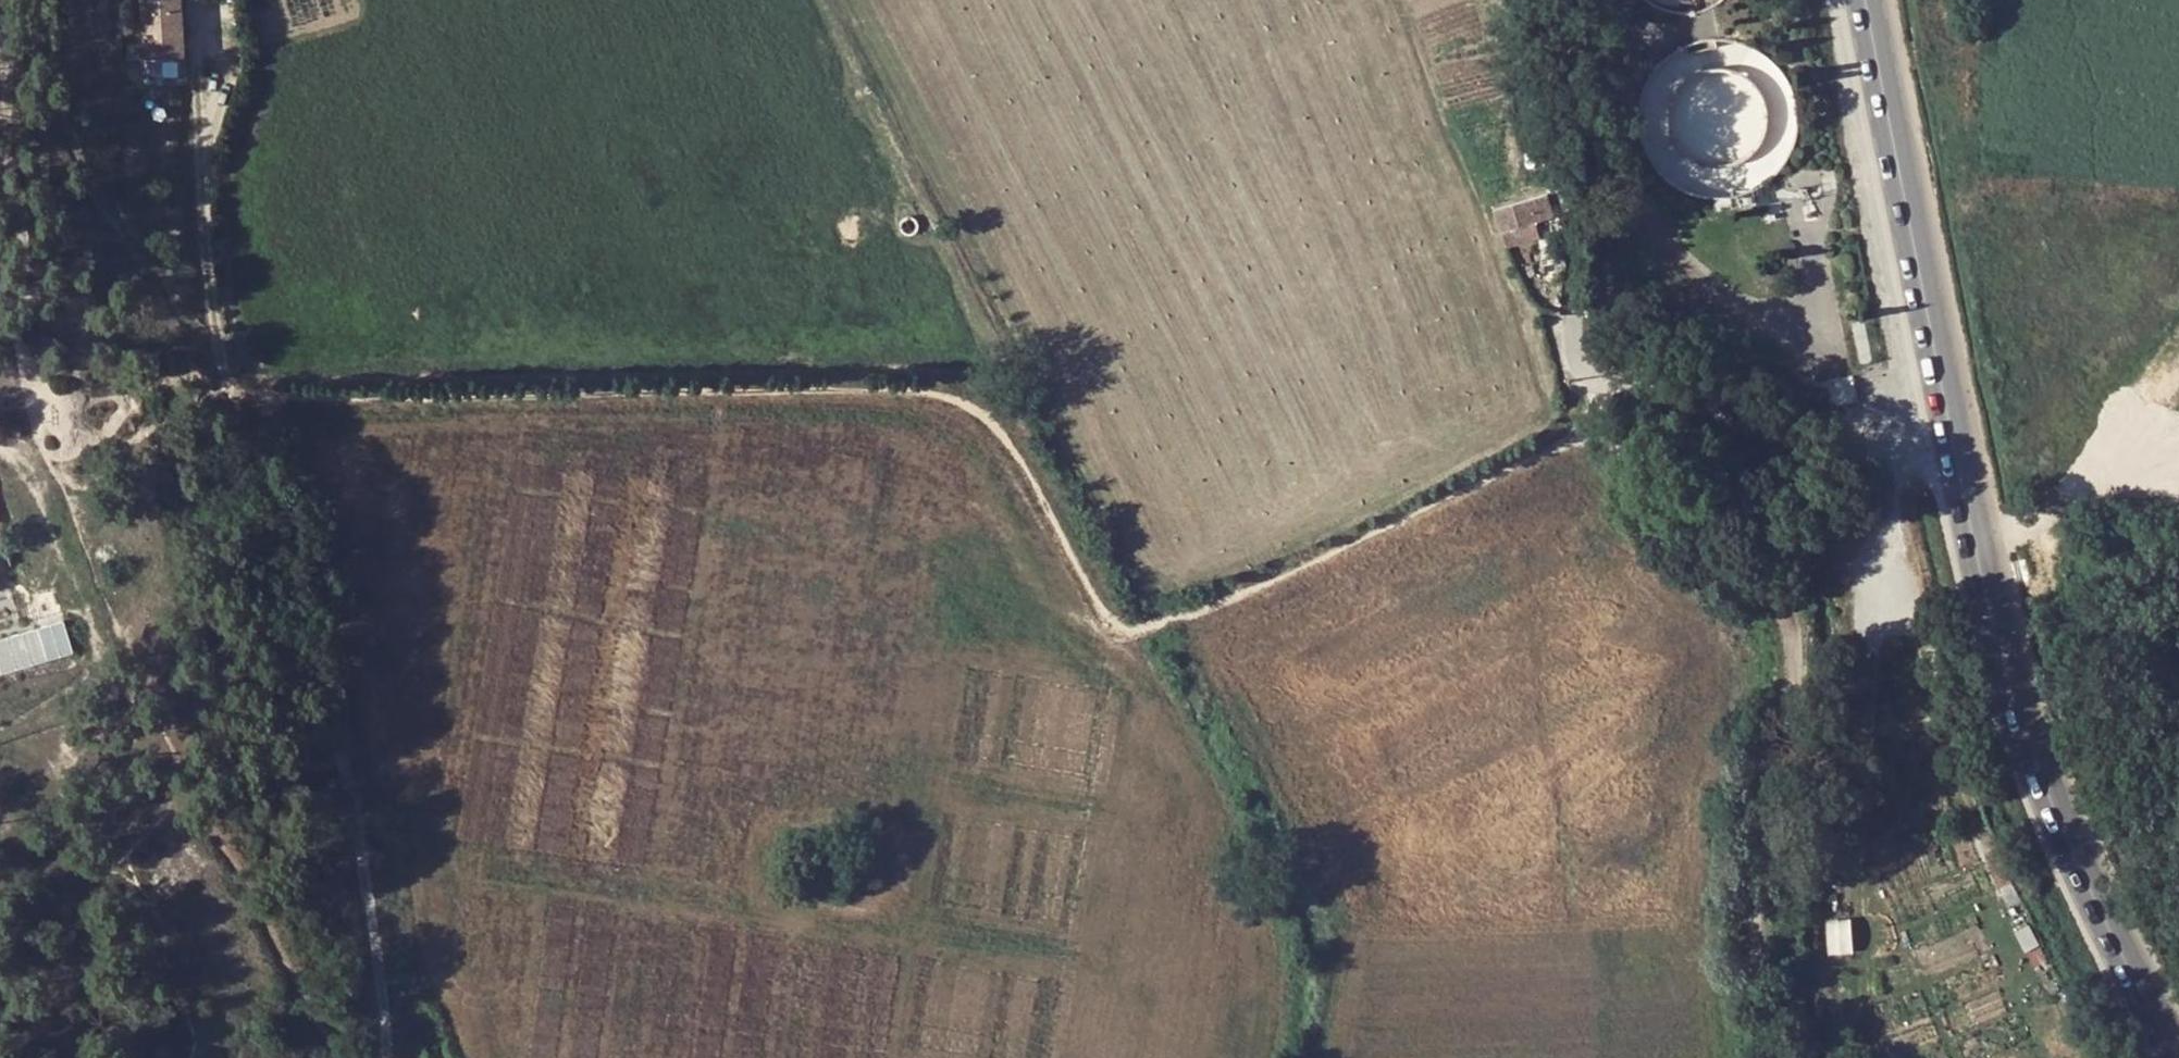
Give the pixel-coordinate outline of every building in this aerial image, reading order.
[(131,56),(147,55),(185,52),(181,0),(142,0),(145,44),(130,45),(131,56)] [(1548,194),(1494,209),(1501,231),(1509,228),(1532,222),(1554,216),(1548,194)] [(1536,238),(1532,222),(1509,228),(1513,244),(1536,238)] [(0,643),(0,678),(68,659),(58,626),(0,643)]
